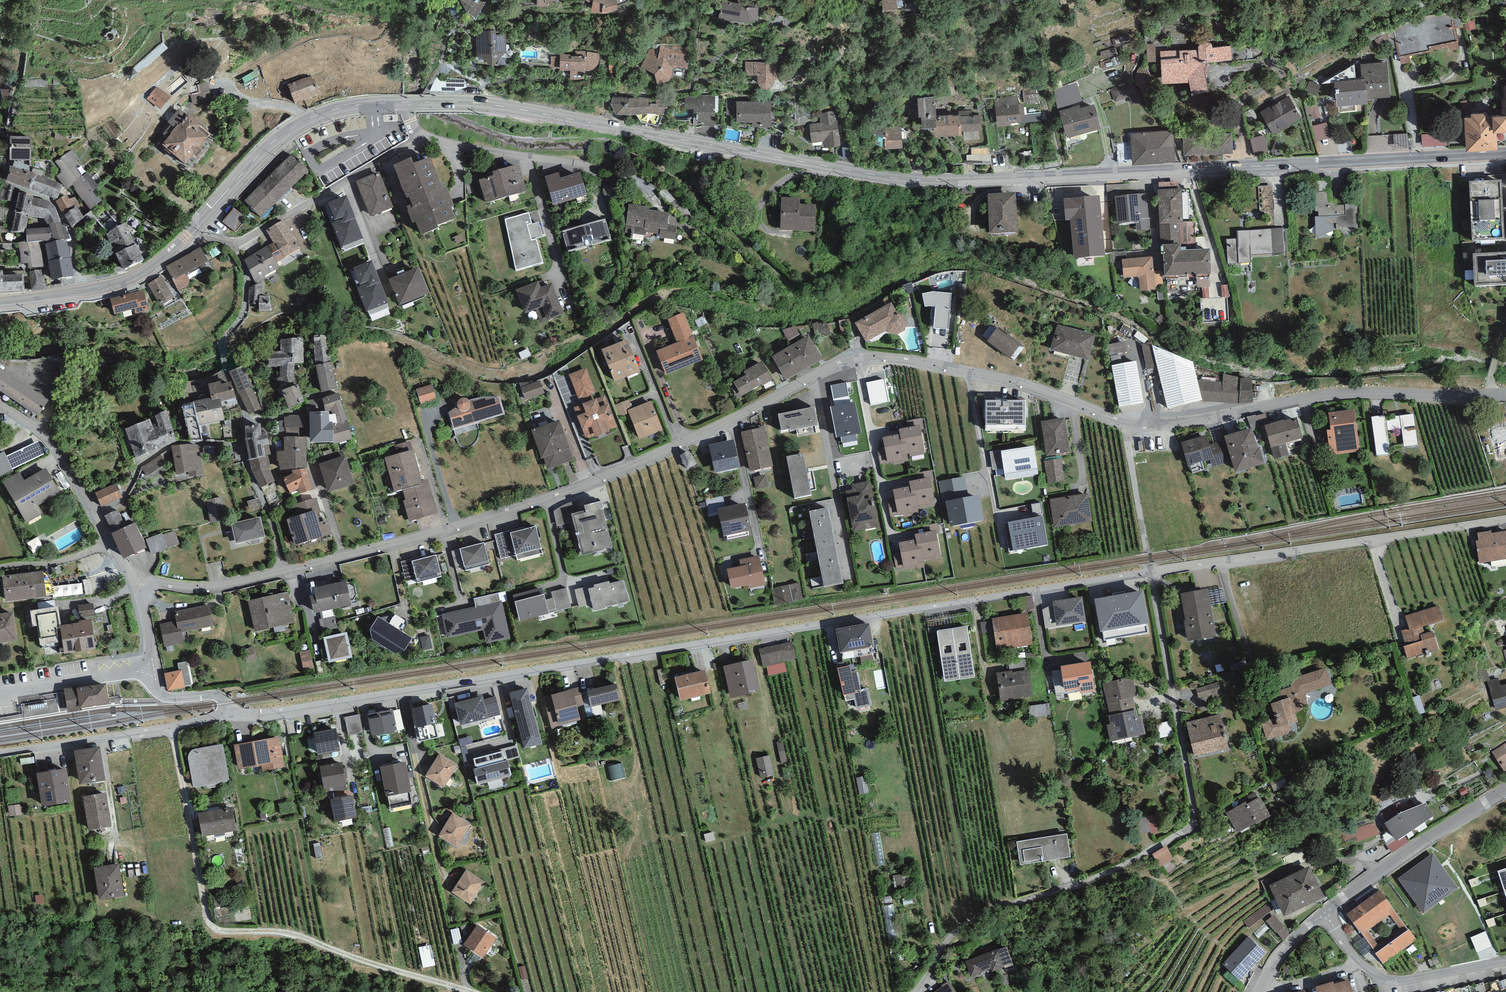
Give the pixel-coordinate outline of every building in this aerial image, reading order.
[(476,20),(479,13),(480,13),(480,11),(486,3),(483,3),(479,0),(460,0),(467,13),(472,16),(476,20)] [(591,12),(599,14),(603,14),(608,14),(617,10),(617,0),(585,0),(592,4),(591,12)] [(737,3),(722,0),(718,19),(740,22),(749,23),(752,22),(754,21),(757,19),(758,16),(759,11),(760,3),(747,0),(738,0),(737,3)] [(883,11),(897,9),(896,0),(883,0),(882,0),(883,9),(883,11)] [(905,10),(920,8),(919,0),(904,0),(905,10)] [(1453,12),(1423,17),(1429,51),(1450,47),(1450,51),(1458,49),(1458,45),(1459,45),(1453,12)] [(1401,64),(1411,62),(1410,56),(1430,52),(1429,51),(1423,17),(1416,19),(1407,22),(1399,27),(1394,31),(1399,59),(1400,58),(1401,64)] [(477,54),(493,68),(504,53),(507,53),(506,34),(496,35),(496,30),(479,32),(479,36),(476,36),(477,54)] [(1198,50),(1160,51),(1162,84),(1189,83),(1192,96),(1208,92),(1205,74),(1208,73),(1207,63),(1232,60),(1231,46),(1213,48),(1211,43),(1209,42),(1206,42),(1205,42),(1203,43),(1200,45),(1198,47),(1198,50)] [(1155,44),(1146,45),(1147,62),(1156,62),(1155,44)] [(674,67),(687,68),(688,68),(688,51),(683,48),(679,47),(673,46),(673,47),(660,45),(659,51),(651,47),(640,68),(655,74),(658,86),(670,81),(672,75),(674,67)] [(560,68),(560,71),(570,71),(570,80),(574,80),(578,79),(581,79),(585,78),(585,71),(588,71),(592,71),(594,69),(596,67),(598,65),(599,61),(600,58),(600,55),(600,53),(587,52),(586,51),(575,51),(575,56),(570,56),(570,55),(560,54),(560,57),(560,68)] [(551,68),(560,68),(560,57),(551,57),(551,68)] [(745,62),(745,75),(757,76),(757,82),(758,84),(760,86),(761,88),(763,89),(766,90),(768,89),(770,88),(772,86),(774,84),(774,82),(774,79),(778,79),(778,62),(745,62)] [(1360,65),(1362,80),(1365,79),(1367,100),(1390,98),(1387,62),(1360,65)] [(1337,108),(1368,104),(1367,100),(1365,79),(1362,80),(1356,80),(1354,65),(1322,84),(1334,83),(1337,108)] [(138,73),(133,68),(126,75),(131,80),(138,73)] [(312,78),(288,87),(295,105),(319,96),(312,78)] [(1110,90),(1114,102),(1129,97),(1131,105),(1145,100),(1138,80),(1110,90)] [(1076,81),(1053,89),(1059,109),(1082,101),(1076,81)] [(208,83),(197,85),(199,93),(191,94),(193,106),(212,102),(208,83)] [(170,97),(157,86),(147,98),(161,109),(170,97)] [(694,127),(715,126),(715,95),(685,95),(685,109),(693,109),(694,127)] [(1017,96),(994,98),(997,127),(1011,125),(1011,124),(1020,123),(1019,104),(1017,96)] [(610,103),(616,115),(637,115),(642,122),(658,126),(668,107),(662,97),(613,97),(610,103)] [(935,97),(917,98),(918,117),(921,117),(922,129),(934,129),(936,129),(936,121),(936,116),(935,97)] [(1301,119),(1289,97),(1260,112),(1272,135),(1301,119)] [(736,116),(736,101),(736,100),(726,100),(726,116),(736,116)] [(752,127),(771,127),(771,101),(736,101),(736,116),(736,123),(752,123),(752,127)] [(1024,104),(1019,104),(1020,123),(1042,121),(1042,113),(1024,115),(1024,104)] [(1080,105),(1059,111),(1066,138),(1101,129),(1094,104),(1080,108),(1080,105)] [(167,138),(162,145),(186,164),(193,155),(197,159),(204,150),(200,147),(210,135),(200,127),(202,124),(188,113),(187,115),(179,109),(167,122),(170,125),(163,134),(167,138)] [(821,122),(809,124),(812,143),(823,142),(824,148),(840,146),(836,111),(819,113),(821,122)] [(952,115),(936,116),(936,121),(936,129),(934,129),(935,137),(962,136),(962,132),(981,131),(980,115),(971,115),(971,111),(958,111),(959,115),(952,116),(952,115)] [(1464,118),(1466,152),(1498,150),(1497,134),(1505,133),(1505,117),(1502,117),(1492,117),(1492,116),(1488,116),(1488,114),(1470,114),(1470,118),(1464,118)] [(1330,124),(1314,127),(1317,142),(1333,139),(1330,124)] [(884,135),(885,149),(902,149),(901,125),(872,126),(872,135),(884,135)] [(1450,144),(1449,129),(1424,130),(1425,145),(1450,144)] [(1173,130),(1130,134),(1132,166),(1175,163),(1173,130)] [(1232,133),(1183,136),(1184,156),(1233,154),(1232,133)] [(1264,135),(1250,139),(1254,156),(1268,153),(1264,135)] [(10,136),(10,160),(31,160),(31,136),(10,136)] [(850,147),(842,148),(843,159),(851,158),(850,147)] [(992,158),(991,147),(972,148),(973,159),(992,158)] [(72,149),(55,161),(61,170),(60,171),(61,172),(56,176),(66,190),(73,185),(74,184),(73,183),(82,176),(76,167),(80,164),(77,159),(79,158),(72,149)] [(292,153),(244,201),(261,218),(309,170),(292,153)] [(439,228),(438,225),(455,218),(450,206),(454,205),(445,182),(441,184),(431,157),(414,163),(411,158),(393,165),(409,205),(406,206),(413,223),(416,222),(421,235),(439,228)] [(9,173),(6,180),(29,189),(35,174),(29,171),(29,166),(14,161),(13,166),(10,165),(9,173)] [(519,164),(493,172),(494,175),(479,180),(486,203),(527,191),(519,164)] [(94,190),(98,186),(87,172),(82,176),(73,183),(74,184),(73,185),(75,188),(74,189),(90,209),(102,200),(94,190)] [(379,172),(356,181),(370,217),(393,207),(379,172)] [(559,172),(545,176),(553,205),(587,195),(580,172),(560,177),(559,172)] [(35,174),(29,189),(56,200),(62,185),(35,174)] [(1502,179),(1469,181),(1472,241),(1505,239),(1502,179)] [(2,181),(0,190),(0,200),(10,201),(14,187),(2,181)] [(1264,209),(1274,209),(1275,186),(1265,185),(1264,209)] [(1182,188),(1157,189),(1160,245),(1163,245),(1180,244),(1195,243),(1194,221),(1183,222),(1182,188)] [(1318,216),(1315,217),(1316,238),(1337,229),(1337,227),(1356,227),(1355,203),(1345,203),(1345,205),(1334,205),(1334,191),(1314,192),(1316,211),(1318,211),(1318,216)] [(33,197),(33,195),(18,192),(14,212),(16,212),(29,215),(33,197)] [(1015,192),(988,193),(989,233),(1018,232),(1015,192)] [(1146,193),(1115,196),(1117,223),(1136,221),(1137,230),(1150,229),(1146,193)] [(66,194),(55,201),(64,216),(65,216),(71,226),(85,218),(76,205),(79,203),(75,196),(69,199),(66,194)] [(347,195),(328,202),(335,222),(332,223),(341,247),(343,246),(345,250),(363,243),(361,239),(363,238),(347,195)] [(1100,195),(1063,198),(1065,220),(1070,220),(1074,258),(1105,256),(1100,195)] [(43,199),(33,197),(29,215),(29,216),(44,218),(47,224),(49,224),(60,220),(56,209),(55,206),(53,204),(50,202),(47,200),(43,199)] [(800,198),(781,197),(780,230),(815,232),(816,205),(799,204),(800,198)] [(651,207),(629,204),(624,232),(645,235),(645,232),(660,234),(660,237),(675,240),(677,226),(668,225),(670,213),(651,210),(651,207)] [(234,208),(223,221),(236,232),(247,219),(234,208)] [(29,215),(16,212),(12,232),(26,232),(26,228),(29,216),(29,215)] [(516,271),(543,264),(537,239),(542,237),(539,222),(532,223),(529,212),(505,219),(516,271)] [(301,247),(293,233),(284,219),(266,230),(273,242),(267,246),(277,262),(286,257),(285,256),(301,247)] [(62,225),(60,220),(49,224),(53,241),(59,240),(60,241),(67,240),(71,239),(66,226),(62,225)] [(605,220),(562,232),(568,252),(611,240),(605,220)] [(125,223),(106,234),(124,270),(144,260),(125,223)] [(50,227),(26,228),(26,232),(27,241),(27,242),(43,241),(51,240),(50,227)] [(1283,228),(1237,231),(1237,239),(1227,239),(1228,264),(1251,262),(1251,257),(1274,255),(1284,253),(1284,252),(1287,252),(1287,229),(1283,229),(1283,228)] [(74,275),(67,240),(60,241),(59,240),(53,241),(45,244),(52,280),(74,275)] [(20,264),(28,263),(28,268),(46,267),(43,241),(27,242),(27,241),(18,242),(20,252),(20,264)] [(1181,250),(1180,244),(1163,245),(1164,275),(1211,274),(1210,249),(1181,250)] [(277,262),(267,246),(243,260),(255,281),(280,268),(277,262)] [(192,252),(165,266),(172,278),(178,291),(187,286),(189,284),(189,282),(189,280),(188,278),(188,276),(187,275),(206,265),(205,263),(208,261),(200,247),(191,252),(192,252)] [(1126,251),(1112,253),(1113,263),(1122,262),(1121,259),(1127,259),(1126,251)] [(1472,253),(1474,286),(1505,284),(1505,251),(1472,253)] [(1127,259),(1121,259),(1122,262),(1123,278),(1137,276),(1139,278),(1140,291),(1156,289),(1156,287),(1163,287),(1161,270),(1154,271),(1152,256),(1127,259)] [(372,261),(353,268),(361,286),(356,288),(366,312),(388,303),(372,261)] [(419,267),(389,279),(399,305),(429,292),(419,267)] [(0,270),(0,292),(24,291),(24,274),(3,275),(3,270),(0,270)] [(42,270),(29,271),(31,291),(46,289),(44,275),(42,276),(42,270)] [(162,276),(147,284),(160,306),(174,298),(162,276)] [(538,281),(516,289),(525,313),(535,309),(540,323),(564,314),(552,282),(540,287),(538,281)] [(262,283),(249,288),(248,307),(259,308),(259,312),(271,312),(269,294),(263,294),(262,283)] [(143,290),(110,298),(114,314),(134,309),(136,314),(149,311),(143,290)] [(933,292),(922,294),(925,306),(935,307),(933,328),(948,329),(951,293),(933,292)] [(892,302),(855,323),(866,342),(886,331),(888,332),(897,335),(905,331),(907,321),(902,314),(896,311),(892,302)] [(684,312),(667,319),(677,342),(657,350),(666,375),(703,360),(684,312)] [(1165,319),(1161,315),(1156,320),(1160,324),(1165,319)] [(1096,335),(1058,325),(1051,350),(1089,360),(1096,335)] [(997,328),(987,341),(1010,358),(1011,358),(1014,361),(1025,347),(1008,334),(1007,335),(997,328)] [(329,335),(314,335),(316,365),(331,361),(329,335)] [(809,335),(791,345),(805,369),(823,359),(809,335)] [(302,338),(280,339),(280,351),(269,351),(269,367),(280,366),(280,377),(277,378),(281,390),(297,384),(294,373),(296,363),(303,363),(302,338)] [(601,349),(608,365),(634,354),(627,339),(601,349)] [(1113,356),(1131,352),(1128,341),(1110,345),(1113,356)] [(1193,362),(1152,344),(1167,409),(1203,400),(1198,380),(1193,362)] [(791,345),(772,357),(785,380),(805,369),(791,345)] [(634,354),(608,365),(615,382),(640,371),(634,354)] [(331,361),(316,365),(322,392),(337,389),(331,361)] [(762,361),(744,371),(746,375),(729,384),(737,398),(741,396),(761,384),(762,386),(772,380),(762,361)] [(1139,362),(1113,367),(1121,410),(1147,406),(1139,362)] [(249,414),(261,409),(252,388),(253,387),(243,365),(229,372),(239,394),(239,393),(249,414)] [(0,368),(0,390),(9,396),(19,380),(0,368)] [(588,369),(570,376),(579,399),(597,393),(588,369)] [(1223,382),(1198,380),(1203,400),(1239,403),(1254,402),(1252,378),(1240,378),(1223,373),(1223,382)] [(884,379),(866,382),(871,405),(888,402),(884,379)] [(49,400),(19,380),(9,396),(38,416),(49,400)] [(528,382),(519,383),(525,400),(544,393),(540,380),(533,382),(532,381),(528,382)] [(220,381),(208,383),(211,398),(211,400),(220,398),(221,401),(236,398),(232,381),(221,384),(220,381)] [(846,382),(831,385),(835,406),(831,407),(836,438),(841,437),(842,443),(857,440),(856,434),(862,433),(856,402),(850,403),(846,382)] [(281,390),(288,408),(304,402),(297,384),(281,390)] [(432,384),(416,389),(420,403),(436,398),(432,384)] [(338,393),(322,398),(325,412),(329,412),(331,411),(336,423),(333,424),(333,442),(334,445),(352,440),(349,422),(338,393)] [(605,395),(583,404),(574,408),(586,439),(595,435),(595,437),(609,432),(609,430),(617,427),(605,395)] [(505,413),(499,397),(494,397),(487,397),(482,397),(477,398),(472,399),(469,400),(468,399),(466,398),(465,398),(462,398),(460,399),(458,401),(457,403),(458,406),(448,413),(453,429),(503,414),(505,413)] [(194,402),(199,425),(225,420),(221,401),(220,398),(211,400),(211,398),(194,401),(194,402)] [(629,399),(615,404),(619,416),(628,413),(627,410),(632,408),(629,399)] [(985,400),(985,431),(1026,431),(1026,400),(985,400)] [(663,430),(651,401),(632,408),(627,410),(628,413),(639,440),(663,430)] [(194,402),(182,405),(182,406),(190,441),(202,441),(199,425),(194,402)] [(815,407),(778,414),(781,430),(790,428),(791,430),(818,425),(815,407)] [(150,418),(125,428),(137,459),(176,441),(167,409),(150,418)] [(1355,409),(1329,412),(1331,430),(1327,430),(1330,456),(1360,452),(1355,409)] [(325,412),(310,412),(310,415),(310,427),(310,442),(333,442),(333,424),(333,422),(329,422),(329,412),(325,412)] [(1266,414),(1256,416),(1260,429),(1265,427),(1264,425),(1269,424),(1266,414)] [(1385,415),(1371,417),(1377,456),(1390,454),(1387,430),(1401,428),(1404,447),(1418,445),(1414,414),(1386,418),(1385,415)] [(310,415),(284,415),(284,420),(284,428),(286,428),(286,437),(299,436),(299,427),(310,427),(310,415)] [(1256,415),(1247,417),(1251,428),(1252,432),(1260,429),(1256,416),(1256,415)] [(1269,424),(1264,425),(1265,427),(1274,459),(1289,455),(1285,443),(1302,438),(1296,417),(1284,421),(1284,419),(1269,424)] [(921,418),(906,421),(908,427),(919,425),(920,429),(924,428),(921,418)] [(1041,421),(1046,456),(1070,452),(1065,418),(1041,421)] [(284,420),(272,423),(276,433),(285,431),(284,428),(284,420)] [(559,420),(531,430),(541,458),(543,457),(547,469),(573,460),(559,420)] [(260,424),(245,427),(245,439),(252,472),(253,472),(260,488),(261,487),(273,481),(274,480),(270,469),(267,456),(271,455),(268,444),(270,444),(266,432),(261,432),(260,424)] [(1493,426),(1497,459),(1505,458),(1505,424),(1493,426)] [(899,429),(900,434),(901,442),(905,441),(908,454),(909,454),(910,457),(925,453),(920,429),(919,425),(908,427),(899,429)] [(765,427),(741,432),(749,471),(773,466),(765,427)] [(1251,428),(1224,436),(1235,472),(1264,463),(1260,447),(1257,448),(1252,432),(1251,428)] [(900,434),(882,438),(884,447),(887,463),(893,462),(894,465),(908,462),(907,455),(908,454),(905,441),(901,442),(900,434)] [(1207,434),(1181,442),(1188,466),(1210,460),(1212,467),(1228,462),(1222,441),(1210,444),(1207,434)] [(286,437),(284,437),(284,451),(277,451),(277,470),(307,467),(305,437),(299,436),(286,437)] [(734,439),(709,445),(715,473),(740,467),(734,439)] [(0,454),(0,476),(45,454),(38,441),(7,456),(4,452),(0,454)] [(185,444),(171,446),(176,474),(188,472),(189,477),(204,474),(199,445),(185,444)] [(1004,468),(1005,479),(1038,474),(1034,446),(1001,451),(1004,468)] [(884,447),(877,448),(877,449),(880,464),(887,463),(884,447)] [(687,470),(701,464),(694,448),(680,454),(687,470)] [(412,449),(384,458),(394,491),(402,489),(423,483),(422,481),(412,449)] [(993,470),(1004,468),(1001,451),(1001,450),(990,451),(993,470)] [(804,453),(786,456),(794,498),(812,495),(804,453)] [(162,455),(142,467),(147,479),(159,475),(168,468),(162,455)] [(345,456),(319,463),(328,492),(354,484),(345,456)] [(1062,458),(1044,461),(1047,483),(1065,481),(1062,458)] [(19,472),(2,481),(26,523),(43,513),(39,505),(60,493),(46,468),(24,480),(19,472)] [(307,469),(292,470),(293,473),(283,478),(290,493),(298,489),(299,494),(313,490),(307,469)] [(932,470),(917,473),(918,479),(930,477),(930,481),(934,481),(932,470)] [(766,475),(753,477),(756,489),(768,486),(766,475)] [(965,476),(938,481),(943,506),(946,506),(950,526),(984,520),(979,495),(968,497),(965,476)] [(909,481),(910,486),(912,494),(915,493),(918,506),(920,506),(920,509),(935,506),(930,481),(930,477),(918,479),(909,481)] [(427,479),(422,481),(423,483),(402,489),(406,500),(403,501),(409,522),(437,514),(427,479)] [(277,490),(273,481),(261,487),(269,506),(280,501),(276,491),(277,490)] [(853,490),(845,491),(852,532),(878,527),(870,481),(852,484),(853,490)] [(116,482),(95,492),(101,507),(123,497),(116,482)] [(910,486),(893,490),(895,499),(898,515),(904,514),(904,517),(919,514),(917,507),(918,506),(915,493),(912,494),(910,486)] [(1088,493),(1050,499),(1054,527),(1093,521),(1088,493)] [(221,496),(205,500),(211,523),(227,519),(221,496)] [(291,505),(295,517),(315,510),(316,514),(321,513),(316,497),(291,505)] [(895,499),(887,501),(888,501),(891,516),(898,515),(895,499)] [(602,501),(584,505),(585,510),(571,513),(582,556),(603,550),(603,549),(612,547),(602,509),(604,508),(602,501)] [(745,502),(717,509),(724,536),(751,530),(745,502)] [(1041,503),(1031,504),(1033,515),(1043,513),(1041,503)] [(567,506),(556,509),(560,526),(572,522),(567,506)] [(828,507),(809,511),(810,512),(814,536),(833,533),(828,507)] [(117,510),(104,516),(112,533),(124,527),(117,510)] [(295,517),(287,519),(295,545),(332,534),(328,520),(319,523),(316,514),(315,510),(295,517)] [(1042,516),(1008,522),(1012,551),(1047,545),(1042,516)] [(260,517),(231,523),(236,543),(265,537),(260,517)] [(112,533),(111,533),(123,559),(147,548),(135,522),(124,527),(112,533)] [(938,523),(923,526),(924,532),(935,530),(936,534),(940,533),(938,523)] [(525,527),(495,534),(501,559),(516,555),(517,560),(542,553),(535,526),(525,529),(525,527)] [(915,534),(916,539),(917,547),(921,546),(924,559),(925,559),(926,562),(941,559),(936,534),(935,530),(924,532),(915,534)] [(163,534),(146,540),(152,556),(180,546),(175,531),(163,535),(163,534)] [(1477,533),(1478,540),(1476,541),(1479,564),(1505,560),(1505,531),(1491,533),(1491,531),(1477,533)] [(838,558),(833,533),(814,536),(819,562),(838,558)] [(916,539),(899,543),(900,552),(904,568),(909,567),(910,570),(925,567),(923,560),(924,559),(921,546),(917,547),(916,539)] [(484,542),(460,549),(464,567),(465,570),(490,564),(484,542)] [(456,569),(464,567),(460,549),(451,551),(456,569)] [(900,552),(893,553),(893,554),(896,569),(904,568),(900,552)] [(436,555),(412,561),(416,579),(417,583),(442,577),(436,555)] [(759,555),(739,559),(740,566),(727,569),(731,589),(748,585),(749,589),(765,585),(759,555)] [(843,583),(838,558),(819,562),(824,587),(843,583)] [(411,559),(400,561),(405,582),(416,579),(412,561),(411,559)] [(43,571),(2,576),(5,601),(46,597),(43,571)] [(346,580),(313,587),(315,595),(310,596),(314,613),(351,605),(346,580)] [(609,581),(574,589),(579,607),(592,604),(593,611),(606,608),(605,607),(630,601),(628,592),(627,592),(624,580),(610,583),(609,581)] [(799,582),(772,588),(776,605),(803,599),(799,582)] [(82,583),(62,585),(63,595),(82,593),(82,583)] [(542,588),(513,595),(520,620),(571,608),(567,588),(551,592),(553,598),(545,600),(542,588)] [(1208,589),(1181,594),(1185,621),(1184,621),(1187,641),(1216,636),(1208,589)] [(1143,590),(1094,599),(1100,632),(1103,632),(1105,641),(1149,633),(1147,624),(1149,623),(1143,590)] [(288,592),(248,601),(255,632),(295,623),(288,592)] [(498,593),(474,598),(476,607),(476,608),(500,603),(498,593)] [(1032,595),(1018,598),(1020,611),(1034,609),(1032,595)] [(1082,596),(1052,601),(1053,604),(1042,610),(1045,628),(1059,627),(1059,625),(1086,621),(1082,596)] [(476,607),(441,614),(447,638),(483,630),(486,644),(510,638),(502,602),(500,603),(476,608),(476,607)] [(78,605),(80,618),(95,616),(93,603),(78,605)] [(210,605),(174,611),(176,621),(178,630),(181,629),(181,632),(214,626),(210,605)] [(61,625),(58,606),(30,610),(33,627),(37,626),(40,645),(59,642),(56,628),(60,628),(60,625),(61,625)] [(1439,606),(1405,616),(1409,629),(1401,631),(1405,645),(1403,646),(1407,659),(1438,649),(1433,631),(1425,633),(1423,626),(1443,620),(1439,606)] [(0,614),(0,643),(18,640),(13,612),(0,614)] [(1033,645),(1027,613),(992,618),(992,620),(994,631),(997,651),(1033,645)] [(412,638),(378,616),(370,629),(372,639),(395,654),(405,651),(412,638)] [(61,625),(60,625),(60,628),(64,654),(96,649),(91,619),(78,620),(78,622),(61,625)] [(992,620),(980,622),(982,633),(994,631),(992,620)] [(181,629),(178,630),(176,621),(160,624),(164,647),(184,643),(181,632),(181,629)] [(869,623),(836,629),(840,653),(874,647),(869,623)] [(967,626),(952,629),(960,679),(974,677),(967,626)] [(936,631),(944,682),(960,679),(952,629),(936,631)] [(347,632),(323,638),(329,662),(352,657),(347,632)] [(430,635),(420,638),(423,651),(433,649),(430,635)] [(793,641),(759,649),(763,666),(766,666),(769,676),(787,672),(784,661),(797,659),(793,641)] [(315,650),(304,650),(305,668),(316,667),(315,650)] [(1008,660),(1009,671),(1012,670),(1012,672),(1028,670),(1026,658),(1008,660)] [(752,659),(723,666),(731,698),(750,694),(750,691),(759,689),(752,659)] [(1091,661),(1060,666),(1064,691),(1079,689),(1080,693),(1095,691),(1091,661)] [(187,662),(178,663),(179,671),(164,673),(167,691),(185,687),(185,686),(191,685),(187,662)] [(850,665),(837,668),(843,696),(844,696),(845,701),(854,700),(856,708),(872,705),(868,688),(861,689),(857,670),(851,671),(850,665)] [(1326,667),(1288,679),(1291,687),(1274,692),(1277,701),(1270,703),(1275,717),(1261,722),(1267,740),(1287,734),(1288,733),(1290,731),(1290,728),(1289,725),(1298,722),(1296,713),(1304,709),(1303,706),(1305,705),(1307,702),(1307,699),(1307,697),(1305,694),(1332,684),(1326,667)] [(705,670),(675,677),(680,701),(710,693),(705,670)] [(1009,671),(996,672),(1000,701),(1033,697),(1029,670),(1028,670),(1012,672),(1012,670),(1009,671)] [(1487,670),(1478,671),(1482,683),(1487,681),(1490,680),(1487,670)] [(1103,683),(1110,716),(1136,710),(1133,697),(1137,696),(1132,676),(1103,683)] [(1487,681),(1496,711),(1505,708),(1505,684),(1501,686),(1498,677),(1490,680),(1487,681)] [(1219,681),(1196,689),(1201,703),(1224,695),(1219,681)] [(106,683),(64,689),(67,708),(109,704),(106,683)] [(616,684),(587,690),(591,707),(620,700),(616,684)] [(527,687),(509,692),(523,749),(542,744),(527,687)] [(567,691),(551,695),(544,696),(552,729),(563,726),(562,724),(580,720),(577,707),(585,705),(580,687),(566,690),(567,691)] [(454,703),(460,725),(488,718),(483,699),(482,696),(454,703)] [(496,696),(483,699),(488,718),(500,715),(496,696)] [(1421,717),(1427,715),(1422,697),(1415,699),(1421,717)] [(438,737),(435,724),(437,723),(432,704),(412,708),(417,728),(418,727),(421,741),(438,737)] [(1052,704),(1032,705),(1032,716),(1053,714),(1052,704)] [(392,709),(367,714),(372,735),(397,730),(392,709)] [(1138,716),(1136,710),(1110,716),(1108,716),(1110,724),(1107,725),(1111,742),(1145,734),(1141,715),(1138,716)] [(362,714),(348,716),(351,734),(365,732),(362,714)] [(1220,714),(1186,723),(1194,757),(1229,749),(1220,714)] [(336,729),(314,733),(318,755),(340,751),(336,729)] [(279,736),(234,745),(238,770),(262,766),(263,772),(285,767),(279,736)] [(1492,752),(1504,772),(1505,771),(1505,743),(1492,752)] [(188,758),(193,787),(229,781),(223,747),(222,745),(220,744),(195,749),(193,750),(190,752),(188,755),(188,758)] [(482,756),(473,758),(476,769),(473,769),(477,785),(511,776),(507,760),(519,757),(516,745),(482,754),(482,756)] [(100,746),(74,751),(79,785),(105,781),(100,746)] [(458,765),(439,753),(425,776),(443,788),(458,765)] [(773,757),(757,760),(761,782),(777,779),(773,757)] [(319,766),(324,789),(346,785),(342,762),(319,766)] [(405,762),(380,767),(386,797),(411,791),(405,762)] [(610,766),(614,780),(628,777),(625,763),(610,766)] [(66,768),(37,773),(42,807),(72,802),(66,768)] [(869,775),(859,777),(862,794),(872,792),(869,775)] [(106,793),(83,797),(89,831),(112,827),(106,793)] [(353,795),(330,800),(334,822),(357,818),(353,795)] [(1226,813),(1238,833),(1255,823),(1256,825),(1271,816),(1260,797),(1247,804),(1245,801),(1226,813)] [(1399,814),(1385,823),(1396,841),(1434,816),(1427,803),(1399,814)] [(232,807),(198,813),(202,837),(214,835),(215,837),(226,835),(225,833),(236,831),(232,807)] [(452,813),(438,836),(458,847),(471,824),(452,813)] [(1158,816),(1149,817),(1150,834),(1160,833),(1158,816)] [(1378,820),(1344,830),(1347,839),(1358,836),(1360,842),(1382,835),(1378,820)] [(1067,833),(1016,842),(1020,865),(1071,857),(1067,833)] [(1170,848),(1154,855),(1160,870),(1176,863),(1170,848)] [(1433,854),(1398,879),(1423,913),(1458,888),(1433,854)] [(120,863),(94,868),(99,900),(125,896),(120,863)] [(1309,866),(1269,885),(1284,917),(1325,896),(1309,866)] [(1498,871),(1504,892),(1505,891),(1505,868),(1498,871)] [(466,869),(451,892),(471,905),(485,881),(466,869)] [(897,875),(898,888),(908,887),(907,874),(897,875)] [(1380,890),(1346,914),(1359,931),(1360,931),(1393,907),(1380,890)] [(1271,911),(1266,905),(1243,922),(1248,928),(1271,911)] [(1409,929),(1393,907),(1360,931),(1362,934),(1367,930),(1390,915),(1403,934),(1409,929)] [(1284,927),(1274,915),(1266,921),(1276,933),(1277,932),(1284,940),(1290,935),(1283,927),(1284,927)] [(478,925),(464,945),(483,958),(497,938),(478,925)] [(1376,953),(1375,954),(1383,964),(1417,940),(1409,929),(1403,934),(1381,949),(1376,953)] [(1381,949),(1367,930),(1362,934),(1376,953),(1381,949)] [(1248,936),(1222,964),(1240,981),(1266,953),(1248,936)] [(433,944),(422,946),(426,966),(437,964),(433,944)] [(998,949),(965,961),(970,976),(991,969),(992,972),(1004,967),(1005,968),(1014,965),(1007,947),(998,950),(998,949)] [(1334,984),(1336,991),(1353,991),(1349,979),(1334,984)] [(934,991),(957,991),(949,980),(941,985),(942,987),(934,991)] [(1484,984),(1486,991),(1502,991),(1499,981),(1498,980),(1484,984)] [(1316,986),(1317,991),(1336,991),(1334,984),(1333,981),(1316,986)] [(1469,987),(1471,991),(1486,991),(1484,984),(1483,983),(1469,987)]
